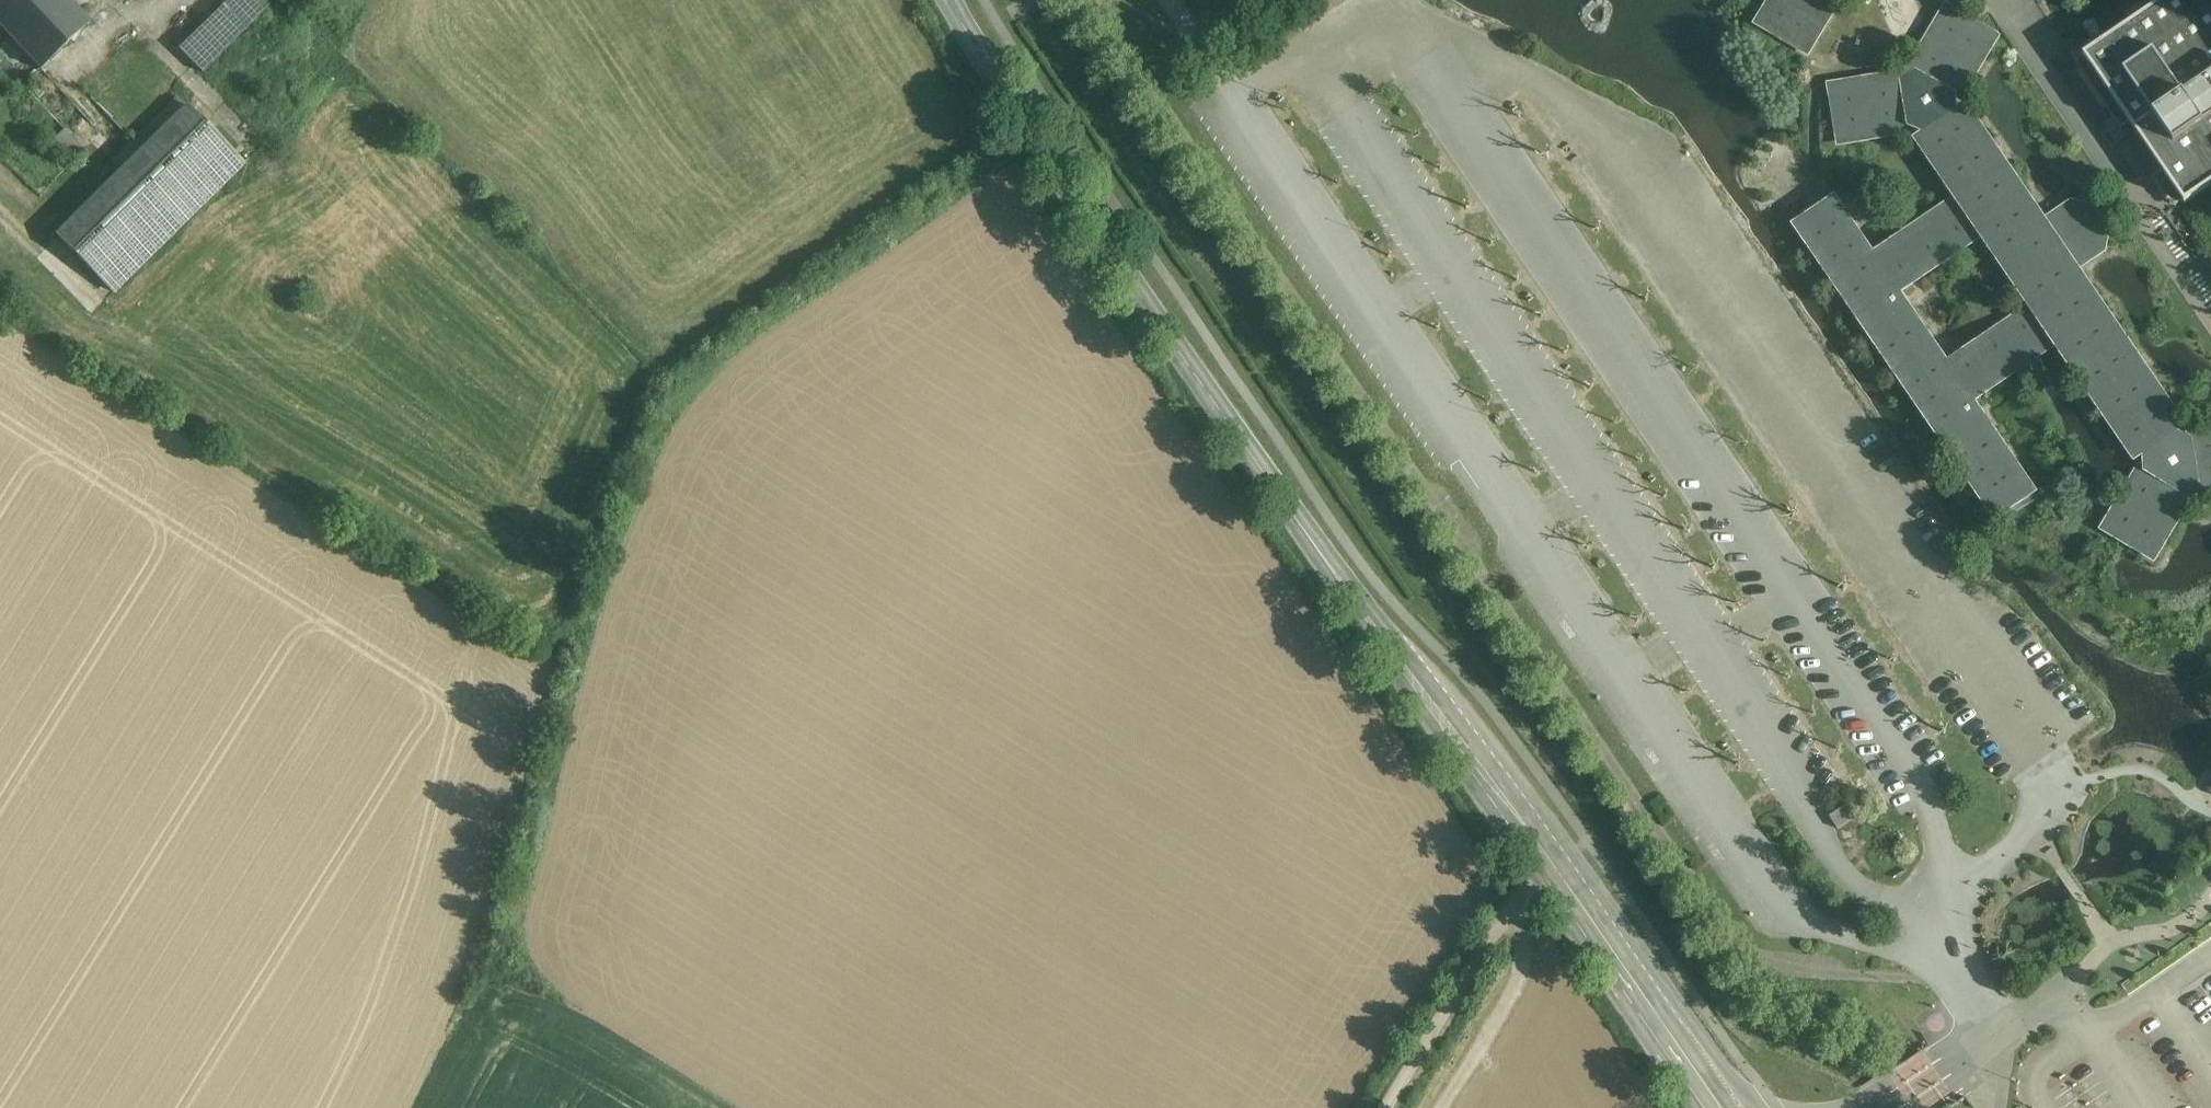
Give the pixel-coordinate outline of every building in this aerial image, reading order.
[(43,71),(92,26),(69,0),(0,0),(0,24),(43,71)] [(264,0),(230,0),(179,50),(202,73),(270,6),(264,0)] [(1757,24),(1780,38),(1807,54),(1840,0),(1772,0),(1757,24)] [(2084,56),(2164,174),(2185,204),(2210,186),(2210,0),(2166,0),(2084,56)] [(2098,218),(2091,207),(2073,203),(2044,222),(1965,108),(1957,114),(1956,105),(1956,96),(1960,99),(1997,37),(1971,22),(1946,7),(1910,69),(1914,72),(1909,75),(1902,80),(1901,75),(1830,87),(1835,115),(1840,145),(1910,133),(1910,128),(1917,131),(1925,135),(1917,141),(1957,199),(1873,257),(1834,200),(1796,226),(1995,518),(2033,492),(1972,402),(2056,344),(2135,460),(2143,454),(2143,462),(2144,471),(2140,469),(2103,530),(2127,544),(2153,560),(2190,498),(2185,496),(2191,492),(2198,487),(2199,492),(2210,490),(2210,431),(2190,435),(2190,439),(2183,436),(2175,432),(2183,427),(2076,269),(2104,249),(2108,232),(2098,218)] [(123,172),(57,237),(113,293),(206,201),(243,165),(178,98),(113,162),(123,172)] [(2129,145),(2119,150),(2136,181),(2145,176),(2129,145)]
